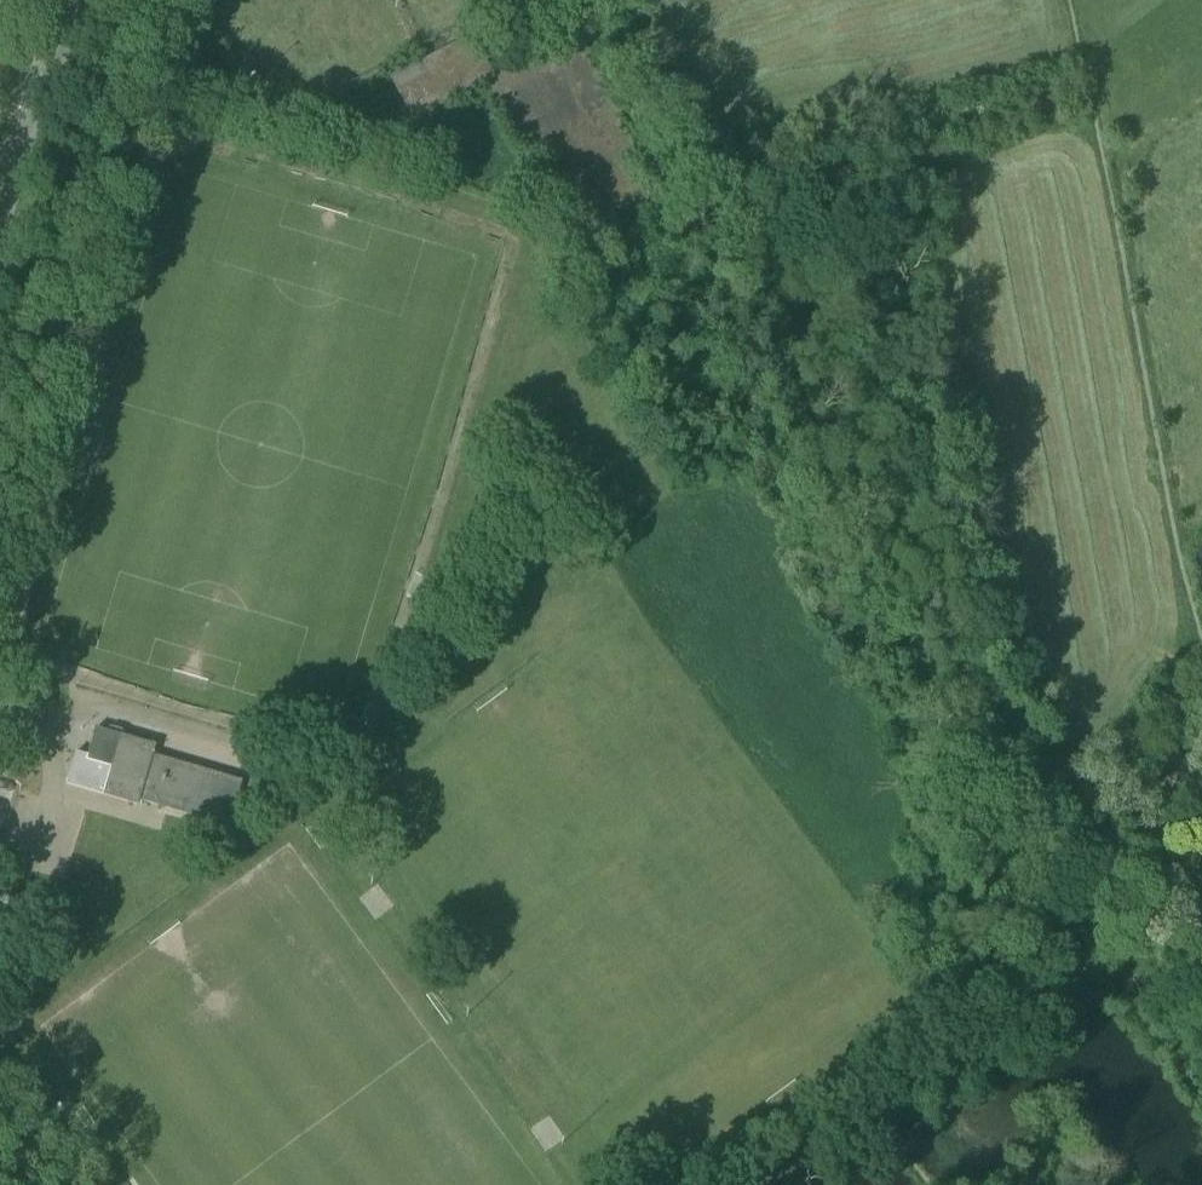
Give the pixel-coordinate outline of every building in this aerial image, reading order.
[(88,756),(76,752),(67,784),(139,805),(140,800),(229,826),(243,781),(154,754),(156,745),(96,728),(88,756)] [(12,739),(10,746),(20,748),(22,741),(12,739)]
